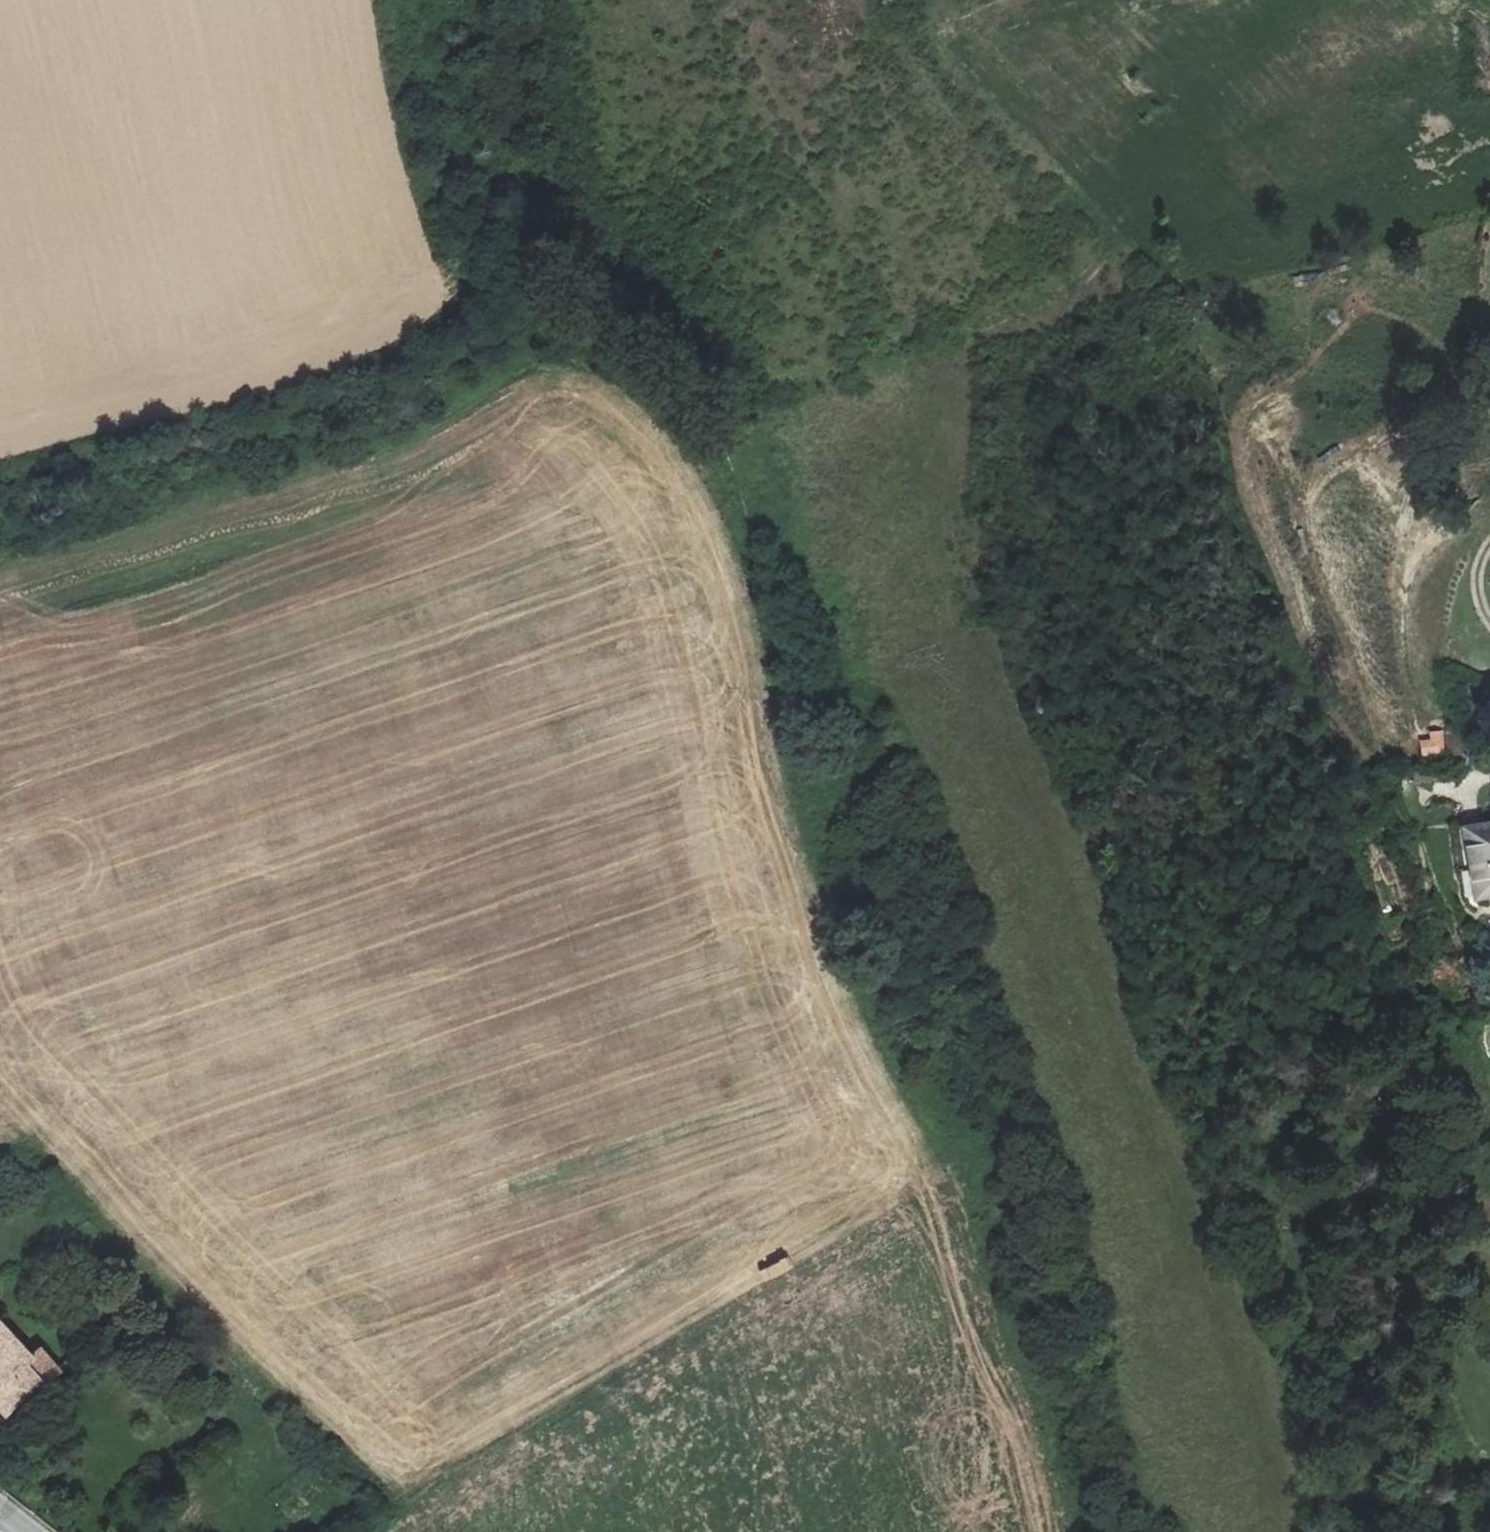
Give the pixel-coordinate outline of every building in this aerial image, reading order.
[(1421,757),(1444,756),(1442,733),(1432,733),(1432,739),(1420,740),(1421,757)] [(1489,892),(1489,824),(1459,829),(1465,865),(1475,863),(1480,893),(1489,892)] [(9,1418),(42,1390),(48,1396),(64,1378),(43,1358),(35,1364),(0,1330),(0,1408),(9,1418)]
